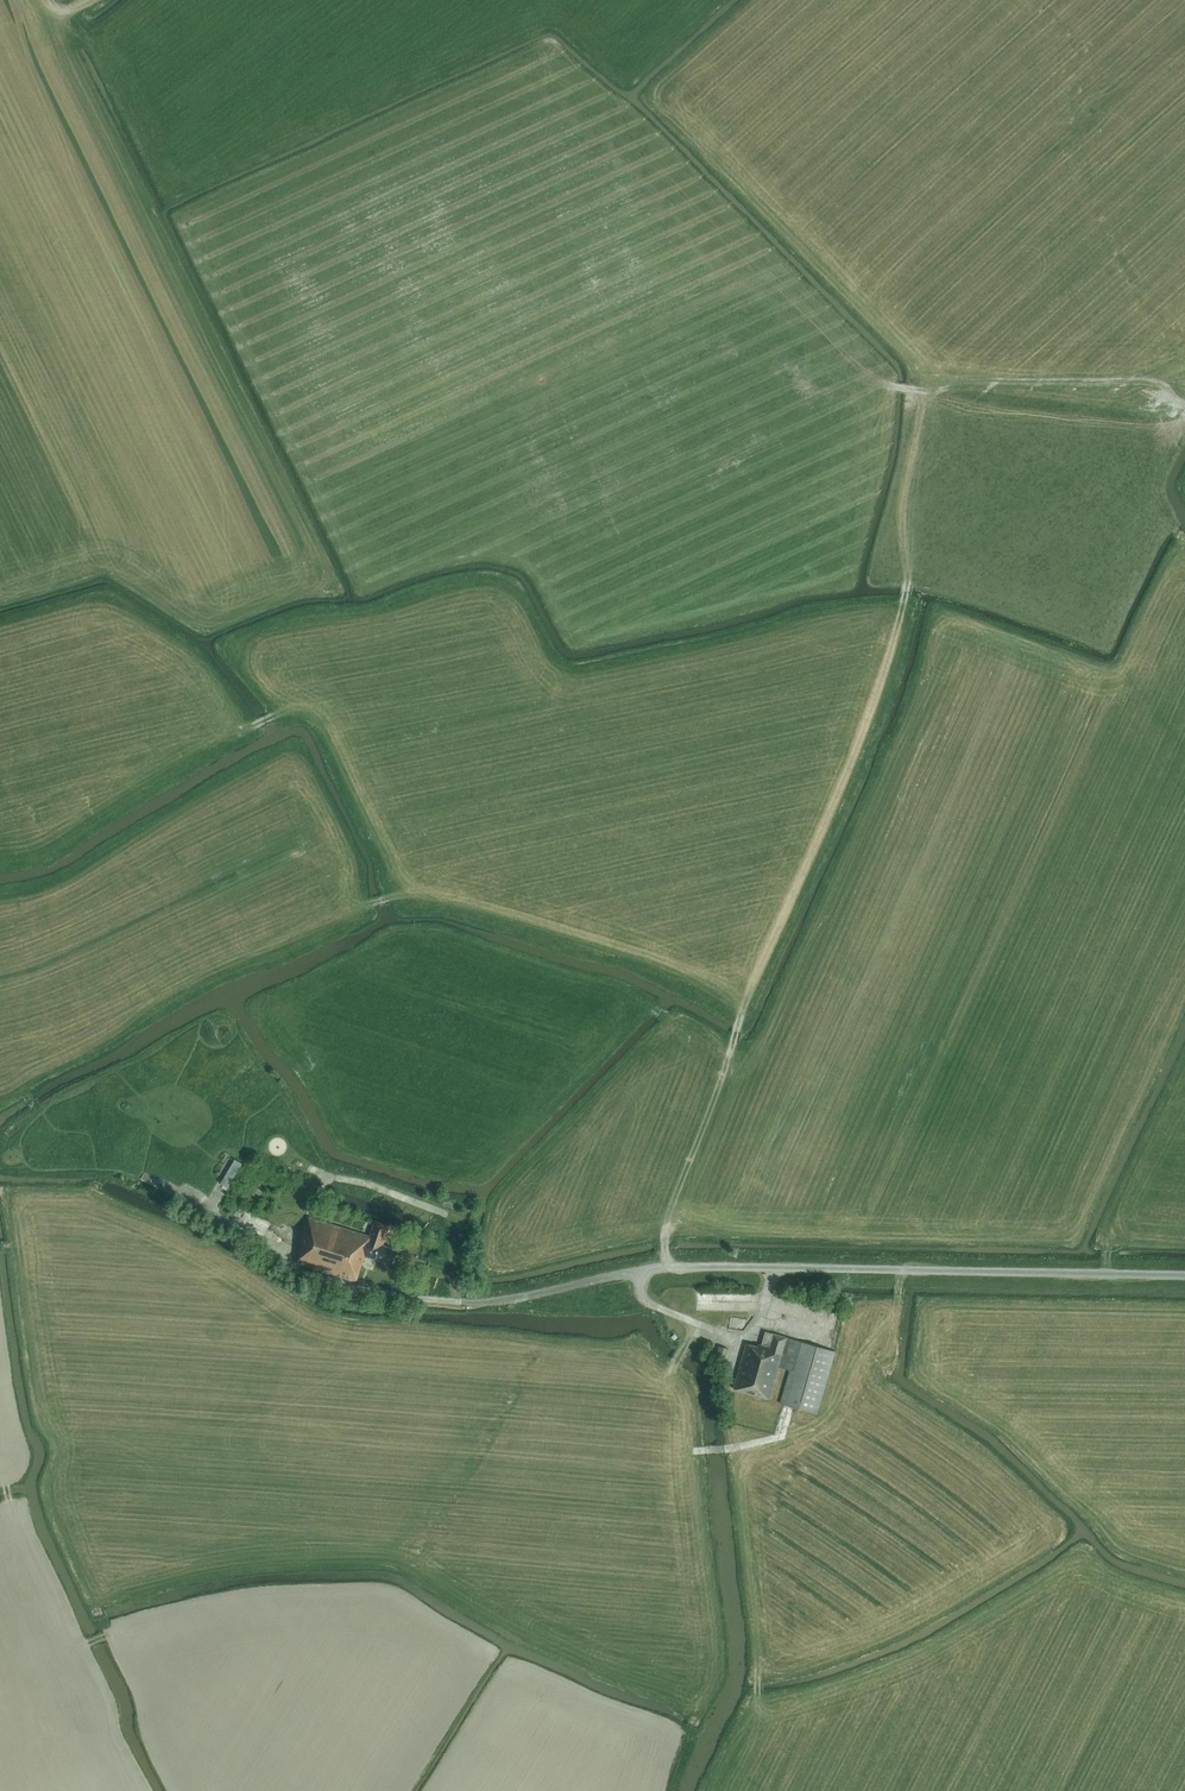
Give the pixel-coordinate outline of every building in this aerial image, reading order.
[(270,1133),(269,1150),(285,1151),(286,1134),(270,1133)] [(223,1172),(220,1177),(230,1182),(243,1156),(228,1149),(218,1170),(223,1172)] [(398,1250),(384,1245),(390,1225),(376,1220),(370,1236),(309,1217),(299,1250),(301,1251),(298,1263),(357,1282),(365,1255),(394,1264),(398,1250)] [(762,1345),(759,1344),(758,1346),(747,1343),(734,1388),(770,1398),(779,1367),(791,1370),(781,1403),(817,1414),(836,1351),(766,1331),(762,1345)] [(725,1363),(727,1356),(729,1349),(719,1346),(716,1360),(725,1363)]
